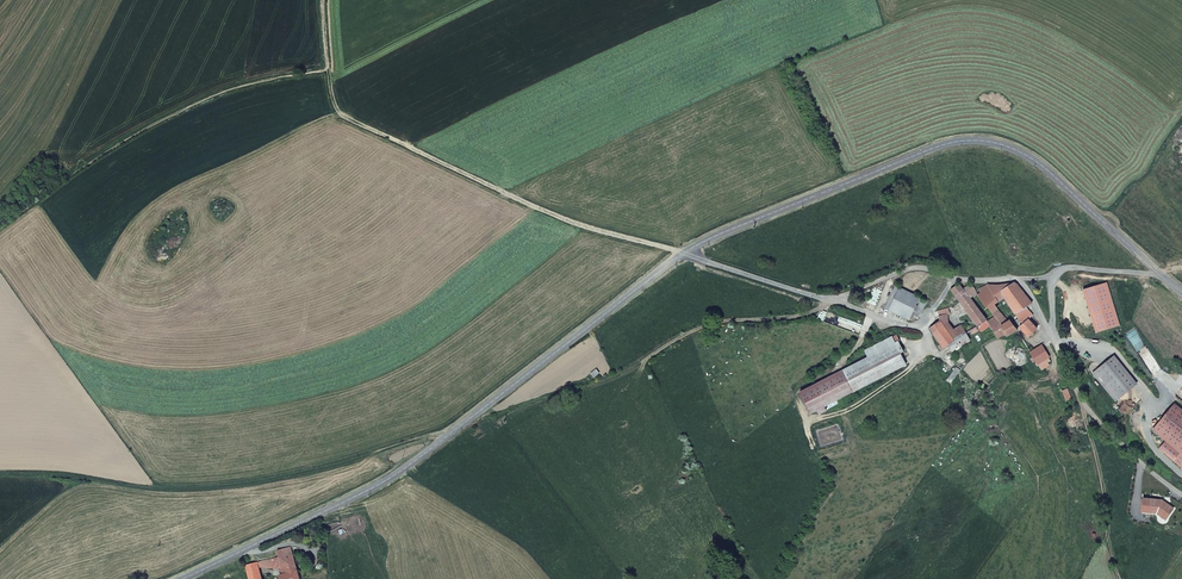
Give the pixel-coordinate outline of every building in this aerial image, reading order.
[(1026,304),(1012,285),(1016,284),(1014,281),(1005,285),(1021,308),(1025,305),(1026,304)] [(977,293),(975,289),(971,283),(962,288),(953,294),(958,302),(962,308),(973,302),(970,297),(974,295),(977,293)] [(994,294),(998,301),(1003,299),(1013,313),(1021,308),(1005,285),(998,290),(994,284),(989,287),(987,283),(975,289),(977,293),(990,313),(991,312),(1002,329),(1005,333),(1006,335),(1015,330),(1007,319),(1006,319),(993,304),(997,302),(993,295),(994,294)] [(1030,302),(1016,284),(1012,285),(1026,304),(1030,302)] [(909,319),(919,296),(895,285),(885,309),(909,319)] [(990,313),(977,293),(974,295),(983,308),(981,309),(988,319),(985,320),(988,326),(992,331),(996,338),(1005,333),(1002,329),(991,312),(990,313)] [(985,320),(973,302),(962,308),(975,326),(985,320)] [(1032,315),(1025,305),(1021,308),(1028,317),(1032,315)] [(1028,317),(1021,308),(1013,313),(1020,323),(1027,318),(1028,317)] [(1036,328),(1027,318),(1020,323),(1015,326),(1025,338),(1036,328)] [(952,328),(946,320),(938,320),(927,328),(939,345),(940,347),(942,346),(952,339),(965,332),(959,324),(952,328)] [(988,326),(985,320),(975,326),(978,332),(988,326)] [(977,332),(974,327),(968,331),(971,335),(974,333),(977,332)] [(965,332),(952,339),(942,346),(946,352),(969,339),(965,332)] [(891,335),(863,349),(866,356),(797,393),(809,414),(815,410),(818,414),(824,410),(822,406),(852,394),(905,365),(899,353),(902,351),(896,339),(893,340),(891,335)] [(1050,360),(1047,355),(1040,344),(1029,351),(1034,360),(1039,367),(1050,360)] [(940,347),(939,345),(935,347),(940,355),(946,352),(942,346),(940,347)] [(1136,383),(1113,355),(1089,372),(1113,401),(1136,383)] [(601,372),(608,367),(605,363),(598,368),(601,372)] [(952,380),(959,370),(959,368),(956,366),(954,367),(947,376),(952,380)] [(1070,398),(1066,388),(1061,391),(1064,400),(1070,398)] [(1173,402),(1152,429),(1180,452),(1173,460),(1181,467),(1181,409),(1173,402)] [(1142,498),(1141,510),(1156,513),(1160,515),(1161,513),(1166,517),(1173,508),(1166,503),(1165,504),(1163,503),(1164,502),(1161,500),(1142,498)] [(297,566),(292,551),(290,546),(277,549),(279,556),(275,556),(277,564),(282,578),(302,578),(297,566)] [(277,564),(275,556),(258,560),(261,569),(277,564)] [(258,560),(245,564),(249,578),(263,578),(261,569),(258,560)]
